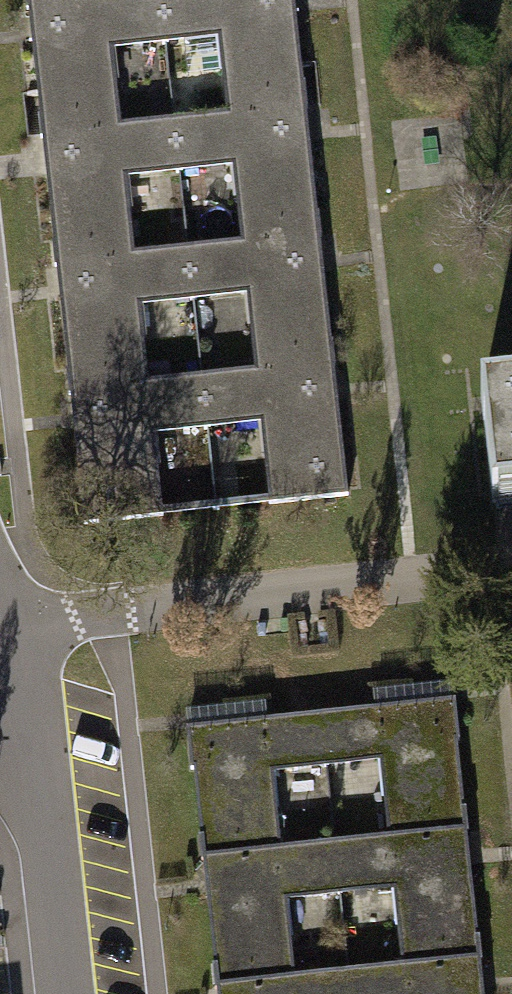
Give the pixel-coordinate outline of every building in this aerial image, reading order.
[(28,8),(102,0),(27,0),(28,8)] [(28,8),(42,137),(117,129),(108,48),(164,41),(160,0),(103,0),(102,0),(28,8)] [(294,0),(160,0),(164,41),(222,35),(231,116),(306,108),(294,0)] [(320,237),(306,108),(231,116),(174,122),(179,168),(234,162),(243,245),(320,237)] [(117,129),(42,137),(56,266),(130,258),(121,175),(179,168),(174,122),(117,129)] [(334,364),(320,237),(243,245),(187,252),(192,296),(248,290),(257,373),(334,364)] [(130,258),(56,266),(71,394),(144,386),(135,303),(192,296),(187,252),(130,258)] [(349,495),(334,364),(257,373),(202,379),(207,425),(262,419),(272,503),(349,495)] [(144,386),(71,394),(85,524),(160,516),(150,431),(207,425),(202,379),(144,386)] [(492,419),(502,532),(511,531),(511,417),(492,419)] [(463,831),(448,699),(373,708),(316,714),(321,761),(378,755),(387,840),(463,831)] [(258,720),(184,728),(199,860),(273,852),(264,768),(321,761),(316,714),(258,720)] [(477,960),(463,831),(387,840),(331,846),(336,893),(393,887),(402,968),(477,960)] [(273,852),(199,860),(213,989),(288,981),(279,900),(336,893),(331,846),(273,852)] [(477,960),(402,968),(345,975),(348,993),(481,993),(477,960)] [(213,989),(214,993),(348,993),(345,975),(288,981),(213,989)]
